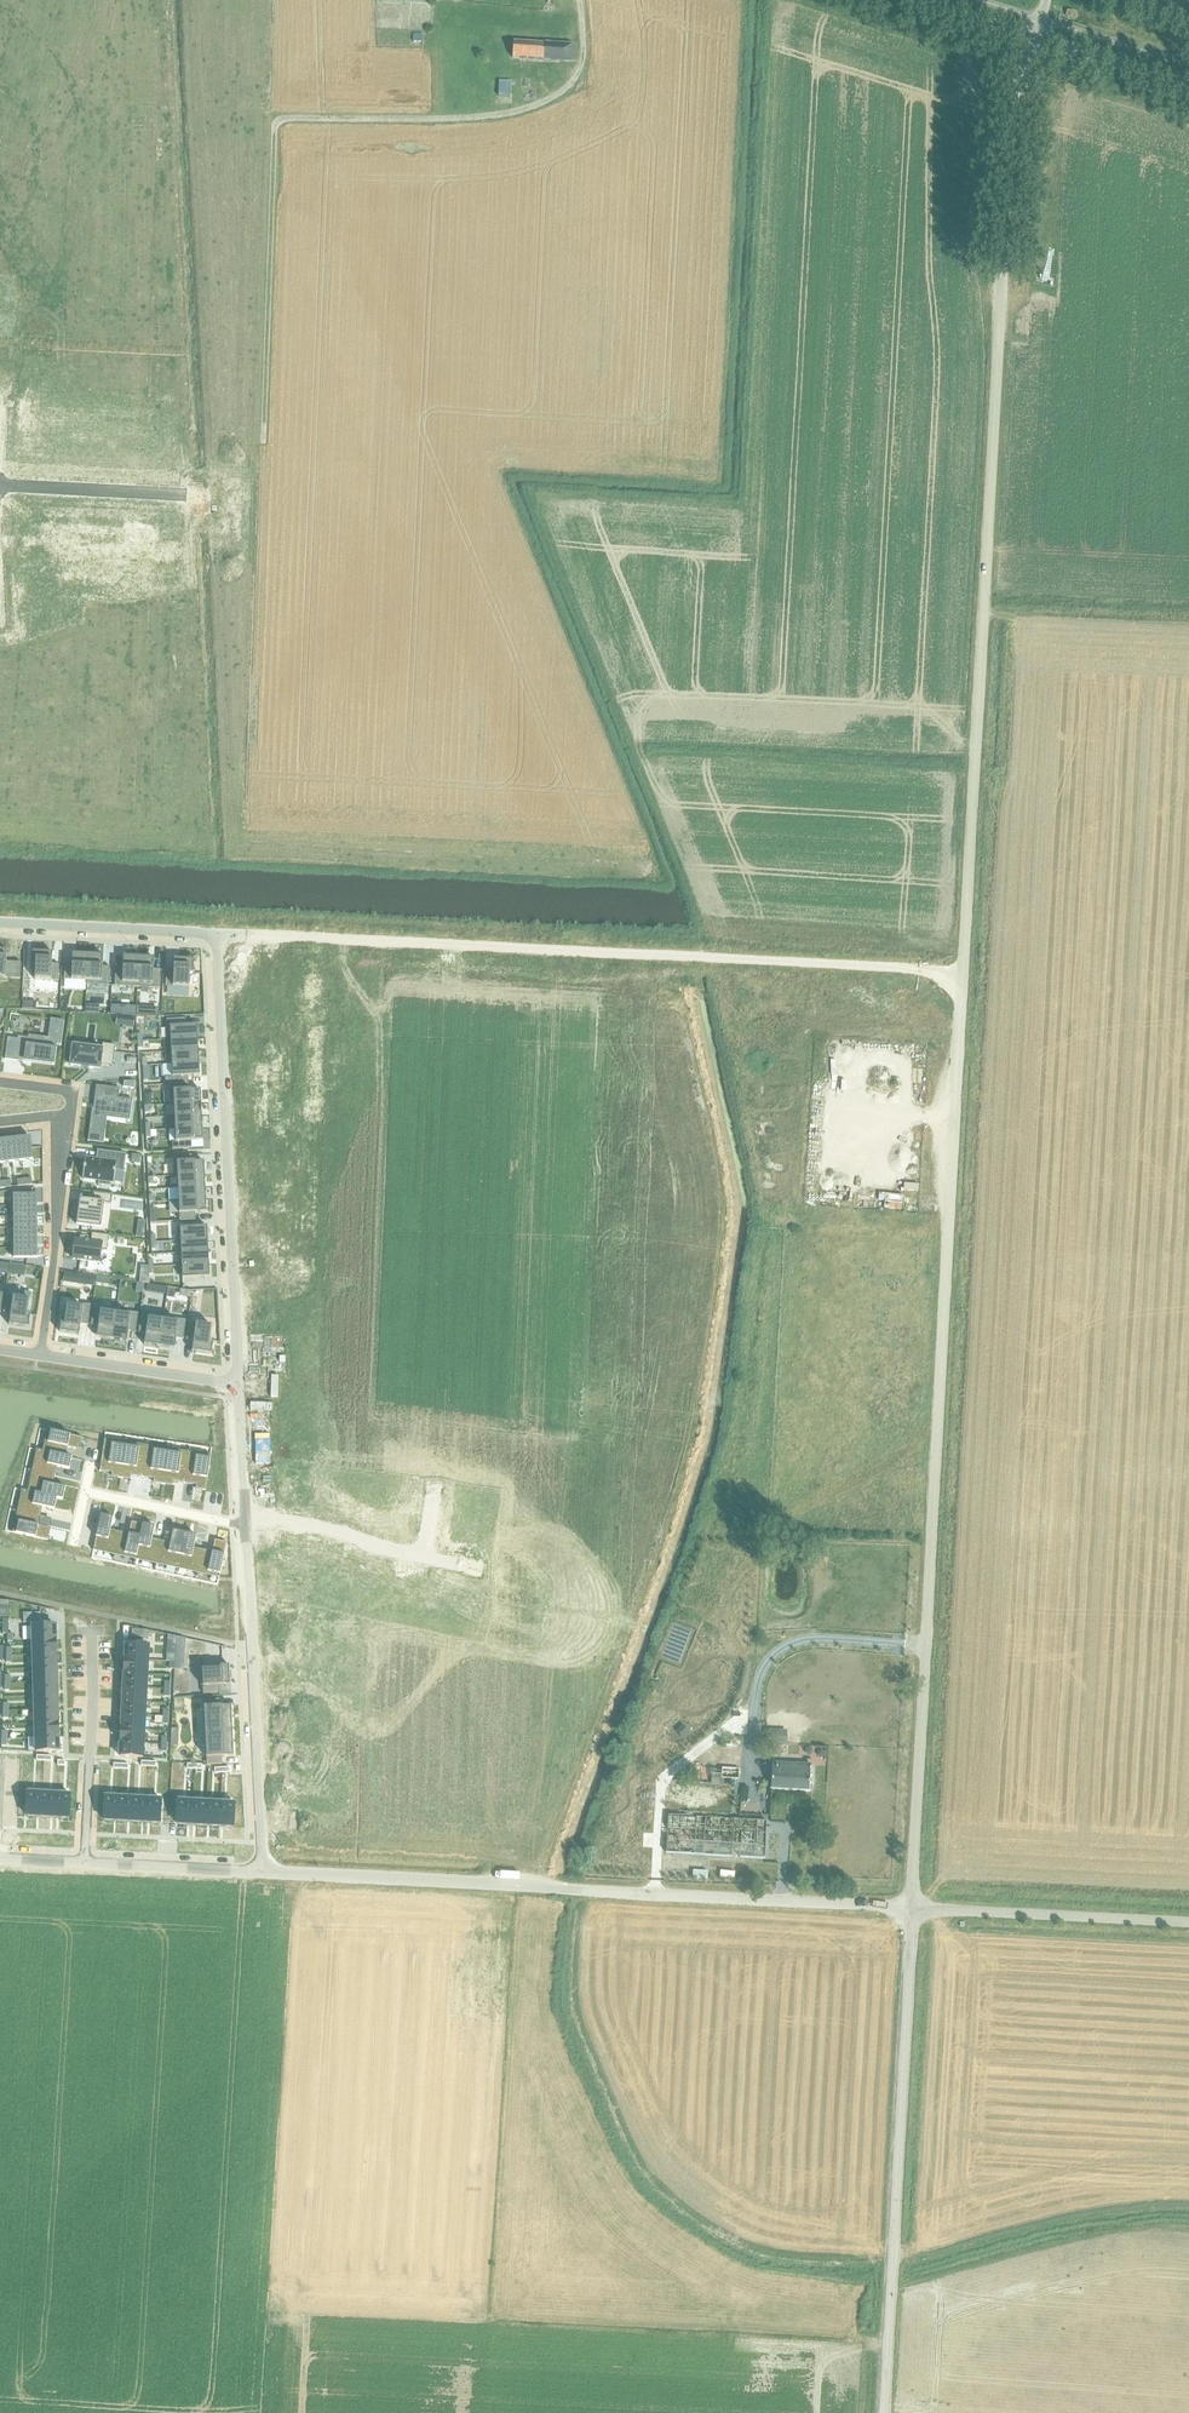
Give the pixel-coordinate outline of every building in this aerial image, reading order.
[(512,58),(574,61),(575,45),(513,42),(512,58)] [(499,96),(510,97),(511,82),(499,82),(499,96)] [(5,93),(3,119),(4,119),(4,118),(13,118),(14,94),(5,93)] [(14,94),(13,118),(22,119),(23,94),(14,94)] [(23,94),(22,119),(32,120),(33,95),(23,94)] [(60,125),(36,126),(36,136),(61,135),(60,125)] [(153,127),(130,128),(130,141),(154,140),(153,127)] [(61,135),(36,136),(37,145),(61,144),(61,135)] [(154,140),(130,141),(131,153),(154,152),(154,140)] [(61,144),(37,145),(37,155),(62,154),(61,144)] [(154,152),(131,153),(131,166),(155,165),(154,152)] [(62,154),(37,155),(37,164),(62,163),(62,154)] [(62,163),(37,164),(38,174),(63,172),(62,163)] [(155,165),(131,166),(132,178),(156,177),(155,165)] [(63,172),(38,174),(38,183),(63,182),(63,172)] [(156,177),(132,178),(133,191),(156,189),(156,177)] [(63,182),(38,183),(39,192),(63,191),(63,182)] [(156,189),(133,191),(133,203),(157,202),(156,189)] [(63,191),(39,192),(39,202),(65,201),(65,200),(64,200),(63,191)] [(65,201),(39,202),(39,203),(41,203),(41,211),(66,210),(65,201)] [(157,202),(133,203),(134,215),(157,214),(157,202)] [(224,202),(219,206),(224,212),(229,207),(224,202)] [(66,210),(41,211),(42,221),(66,220),(66,210)] [(157,214),(134,215),(134,228),(158,227),(157,214)] [(225,217),(201,218),(202,231),(225,229),(225,217)] [(66,220),(42,221),(42,230),(67,229),(66,220)] [(245,225),(241,229),(246,234),(250,230),(245,225)] [(67,229),(42,230),(43,240),(67,239),(67,229)] [(225,229),(202,231),(202,243),(226,242),(225,229)] [(156,239),(133,241),(133,254),(157,252),(156,239)] [(226,242),(202,243),(203,255),(227,254),(226,242)] [(66,244),(42,245),(42,255),(67,254),(66,244)] [(254,244),(249,246),(251,253),(257,251),(254,244)] [(257,251),(251,253),(254,260),(260,258),(257,251)] [(157,252),(133,254),(134,266),(157,265),(157,252)] [(67,254),(42,255),(43,265),(67,263),(67,254)] [(227,254),(203,255),(204,268),(227,266),(227,254)] [(67,263),(43,265),(43,274),(68,273),(67,263)] [(157,265),(134,266),(134,278),(158,277),(157,265)] [(227,266),(204,268),(204,280),(228,279),(227,266)] [(68,273),(43,274),(43,284),(68,282),(68,273)] [(158,277),(134,278),(135,291),(159,289),(158,277)] [(228,279),(204,280),(205,293),(228,292),(228,279)] [(68,282),(43,284),(44,293),(69,292),(68,282)] [(159,289),(135,291),(136,303),(159,302),(159,289)] [(69,292),(44,293),(44,302),(69,301),(69,292)] [(69,301),(44,302),(45,312),(69,311),(69,301)] [(159,302),(136,303),(136,316),(160,315),(159,302)] [(232,306),(208,307),(209,320),(232,319),(232,306)] [(69,311),(45,312),(45,321),(72,320),(72,319),(70,320),(69,311)] [(232,319),(209,320),(209,332),(233,331),(232,319)] [(72,320),(45,321),(45,322),(47,322),(47,331),(72,330),(72,320)] [(163,329),(139,330),(140,343),(164,341),(163,329)] [(72,330),(47,331),(48,340),(72,339),(72,330)] [(233,331),(209,332),(210,344),(233,343),(233,331)] [(72,339),(48,340),(48,350),(73,348),(72,339)] [(164,341),(140,343),(141,355),(164,354),(164,341)] [(233,343),(210,344),(210,357),(234,356),(233,343)] [(73,348),(48,350),(49,360),(73,358),(73,348)] [(164,354),(141,355),(141,367),(165,366),(164,354)] [(234,356),(210,357),(211,369),(235,368),(234,356)] [(165,366),(141,367),(142,380),(165,378),(165,366)] [(235,368),(211,369),(212,381),(235,380),(235,368)] [(165,378),(142,380),(142,392),(166,391),(165,378)] [(235,380),(212,381),(212,394),(236,393),(235,380)] [(166,391),(142,392),(143,405),(167,404),(166,391)] [(236,393),(212,394),(213,407),(236,406),(236,393)] [(447,426),(442,429),(445,436),(451,433),(447,426)] [(451,433),(445,436),(449,442),(454,439),(451,433)] [(16,437),(15,461),(29,461),(30,438),(16,437)] [(30,438),(29,461),(41,462),(42,439),(30,438)] [(42,439),(41,462),(54,463),(55,439),(42,439)] [(55,439),(54,463),(66,463),(67,440),(55,439)] [(67,440),(66,463),(78,464),(80,440),(67,440)] [(80,440),(78,464),(91,465),(92,441),(80,440)] [(92,441),(91,465),(103,465),(104,442),(92,441)] [(104,442),(103,465),(115,466),(116,442),(104,442)] [(116,442),(115,466),(128,467),(129,443),(116,442)] [(129,443),(128,467),(140,467),(141,444),(129,443)] [(141,444),(140,467),(152,468),(153,444),(141,444)] [(215,448),(214,471),(228,472),(229,448),(215,448)] [(229,448),(228,472),(240,473),(241,449),(229,448)] [(241,449),(240,473),(252,473),(254,450),(241,449)] [(254,450),(252,473),(265,474),(266,450),(254,450)] [(266,450),(265,474),(277,475),(278,451),(266,450)] [(324,453),(323,477),(335,478),(336,454),(324,453)] [(336,454),(335,478),(347,478),(349,455),(336,454)] [(349,455),(347,478),(360,479),(361,456),(349,455)] [(361,456),(360,479),(372,480),(373,456),(361,456)] [(373,456),(372,480),(385,480),(386,457),(373,456)] [(386,457),(385,480),(397,481),(398,458),(386,457)] [(398,458),(397,481),(409,482),(411,458),(398,458)] [(411,458),(409,482),(422,482),(423,459),(411,458)] [(423,459),(422,482),(434,483),(435,460),(423,459)] [(435,460),(434,483),(447,484),(448,460),(435,460)] [(48,536),(32,537),(33,552),(47,552),(47,560),(63,559),(61,533),(48,533),(48,536)] [(46,576),(31,577),(32,591),(66,589),(65,576),(68,576),(67,566),(45,567),(46,576)] [(32,591),(33,606),(47,605),(48,613),(70,612),(69,602),(66,602),(66,589),(32,591)] [(20,980),(21,963),(6,963),(7,951),(6,951),(0,951),(0,979),(20,980)] [(33,953),(32,966),(35,966),(35,980),(58,982),(59,965),(52,965),(52,953),(51,953),(51,954),(33,953)] [(65,966),(64,981),(87,982),(88,956),(73,955),(72,966),(65,966)] [(87,982),(86,985),(109,987),(110,968),(103,968),(103,956),(102,956),(88,956),(87,982)] [(115,968),(115,987),(137,988),(139,958),(124,958),(124,957),(123,957),(123,969),(115,968)] [(139,958),(137,988),(160,989),(161,971),(153,970),(154,959),(139,958)] [(166,971),(165,987),(189,988),(190,975),(193,975),(194,961),(175,960),(174,960),(174,971),(166,971)] [(193,990),(193,1003),(207,1003),(207,990),(193,990)] [(49,1042),(18,1037),(18,1040),(8,1039),(5,1060),(6,1061),(6,1059),(16,1061),(17,1050),(27,1051),(25,1060),(32,1061),(32,1063),(54,1065),(57,1044),(61,1044),(64,1021),(52,1020),(49,1042)] [(197,1026),(167,1028),(168,1040),(171,1040),(198,1039),(198,1034),(197,1026)] [(198,1039),(171,1040),(171,1053),(199,1051),(198,1047),(198,1039)] [(73,1047),(71,1067),(82,1068),(81,1069),(89,1070),(89,1069),(100,1070),(101,1066),(112,1067),(115,1046),(103,1045),(102,1050),(73,1047)] [(199,1051),(171,1053),(172,1065),(199,1064),(199,1059),(199,1055),(199,1051)] [(172,1078),(165,1078),(165,1085),(170,1085),(188,1084),(188,1077),(196,1077),(200,1077),(199,1071),(199,1064),(172,1065),(172,1078)] [(188,1084),(170,1085),(171,1105),(174,1105),(201,1104),(201,1099),(200,1091),(189,1092),(188,1084)] [(92,1109),(89,1135),(90,1135),(102,1136),(104,1118),(105,1115),(130,1118),(132,1101),(118,1099),(120,1089),(98,1087),(96,1110),(92,1109)] [(201,1104),(174,1105),(174,1118),(202,1116),(201,1111),(201,1108),(201,1104)] [(202,1116),(174,1118),(175,1130),(202,1128),(202,1124),(202,1116)] [(176,1142),(172,1143),(172,1150),(192,1149),(191,1142),(203,1141),(203,1136),(202,1128),(175,1130),(176,1142)] [(31,1139),(20,1140),(22,1161),(33,1160),(31,1139)] [(20,1140),(9,1141),(12,1162),(22,1161),(20,1140)] [(0,1142),(0,1151),(1,1164),(12,1162),(9,1141),(0,1142)] [(123,1172),(125,1155),(101,1152),(101,1159),(98,1159),(97,1160),(86,1159),(83,1180),(100,1182),(99,1185),(110,1186),(110,1183),(114,1184),(116,1171),(123,1172)] [(144,1162),(145,1155),(136,1154),(135,1161),(144,1162)] [(192,1156),(173,1157),(174,1177),(177,1177),(205,1175),(204,1171),(204,1163),(192,1163),(192,1156)] [(913,1183),(915,1170),(902,1168),(900,1181),(913,1183)] [(205,1175),(177,1177),(178,1189),(205,1188),(205,1183),(205,1175)] [(205,1188),(178,1189),(179,1202),(206,1200),(206,1195),(205,1188)] [(80,1200),(77,1226),(101,1228),(104,1204),(111,1205),(112,1196),(112,1195),(93,1193),(93,1194),(93,1202),(80,1200)] [(882,1201),(888,1200),(888,1209),(904,1209),(903,1193),(882,1194),(882,1201)] [(36,1196),(14,1196),(14,1207),(36,1207),(36,1196)] [(206,1200),(179,1202),(180,1222),(195,1221),(195,1214),(202,1213),(206,1213),(206,1208),(206,1200)] [(36,1207),(14,1207),(14,1217),(36,1217),(36,1207)] [(36,1217),(14,1217),(14,1228),(36,1228),(36,1217)] [(207,1227),(177,1229),(178,1242),(180,1242),(208,1240),(208,1235),(207,1227)] [(36,1228),(14,1228),(15,1238),(36,1238),(36,1228)] [(75,1241),(73,1260),(100,1263),(101,1250),(107,1250),(109,1236),(92,1234),(91,1243),(89,1242),(85,1241),(85,1242),(75,1241)] [(36,1238),(15,1238),(15,1249),(36,1249),(36,1238)] [(208,1240),(180,1242),(181,1254),(209,1253),(208,1248),(208,1240)] [(36,1249),(15,1249),(15,1259),(36,1259),(36,1249)] [(209,1253),(181,1254),(182,1266),(209,1265),(209,1260),(209,1254),(209,1253)] [(209,1265),(182,1266),(182,1279),(210,1278),(209,1273),(209,1265)] [(6,1297),(3,1313),(11,1314),(9,1326),(10,1326),(10,1325),(29,1328),(31,1315),(27,1314),(29,1300),(6,1297)] [(62,1319),(60,1333),(78,1335),(78,1336),(79,1336),(81,1324),(88,1326),(91,1306),(83,1305),(83,1308),(67,1306),(65,1320),(62,1319)] [(94,1307),(91,1326),(98,1327),(97,1338),(112,1340),(116,1311),(94,1307)] [(116,1311),(112,1340),(126,1342),(126,1343),(127,1343),(129,1332),(136,1333),(139,1314),(116,1311)] [(141,1314),(139,1333),(146,1334),(144,1346),(145,1346),(145,1345),(159,1347),(164,1318),(141,1314)] [(164,1318),(159,1347),(175,1350),(176,1339),(184,1340),(186,1321),(164,1318)] [(189,1324),(186,1340),(194,1341),(192,1353),(193,1353),(193,1352),(211,1355),(213,1342),(210,1341),(212,1327),(189,1324)] [(40,1450),(40,1451),(66,1457),(68,1448),(76,1449),(80,1450),(82,1441),(82,1438),(51,1431),(50,1433),(48,1442),(45,1441),(43,1451),(40,1450)] [(104,1440),(100,1471),(111,1473),(111,1477),(121,1479),(125,1446),(124,1446),(113,1445),(113,1441),(104,1440)] [(125,1446),(121,1479),(130,1480),(131,1476),(142,1478),(147,1446),(146,1446),(138,1445),(138,1448),(126,1447),(125,1446)] [(147,1446),(142,1478),(154,1479),(153,1483),(163,1485),(167,1453),(155,1451),(156,1447),(148,1446),(147,1446)] [(32,1470),(32,1471),(55,1476),(57,1467),(69,1470),(71,1464),(72,1458),(66,1457),(40,1451),(40,1452),(38,1461),(34,1461),(32,1470)] [(167,1453),(163,1485),(172,1486),(173,1482),(184,1484),(189,1452),(188,1452),(180,1451),(180,1454),(168,1453),(167,1453)] [(189,1452),(184,1484),(196,1486),(195,1490),(205,1491),(210,1459),(209,1459),(197,1457),(198,1453),(190,1452),(189,1452)] [(26,1491),(25,1492),(57,1498),(63,1500),(64,1493),(65,1488),(53,1485),(55,1476),(32,1471),(32,1472),(31,1473),(30,1482),(33,1482),(31,1492),(26,1491)] [(331,1473),(327,1497),(337,1498),(335,1510),(347,1512),(352,1476),(351,1476),(351,1480),(341,1478),(342,1475),(332,1473),(331,1473)] [(17,1511),(17,1512),(40,1517),(42,1508),(50,1509),(54,1510),(56,1504),(57,1498),(25,1492),(23,1502),(19,1501),(17,1511)] [(17,1512),(15,1522),(18,1523),(16,1532),(16,1534),(48,1541),(50,1528),(38,1526),(40,1517),(17,1512)] [(101,1515),(94,1547),(95,1548),(105,1550),(104,1553),(114,1555),(114,1556),(119,1532),(110,1530),(113,1518),(106,1517),(101,1515)] [(119,1532),(114,1556),(115,1556),(125,1558),(126,1554),(135,1556),(136,1556),(143,1525),(131,1522),(129,1534),(119,1532)] [(143,1525),(136,1556),(137,1557),(146,1559),(145,1562),(155,1564),(156,1565),(161,1541),(152,1539),(155,1527),(143,1525)] [(161,1541),(156,1565),(157,1565),(167,1567),(167,1563),(177,1565),(178,1565),(184,1534),(173,1531),(170,1543),(161,1541)] [(184,1534),(178,1565),(179,1566),(188,1568),(187,1571),(197,1573),(198,1574),(203,1550),(194,1548),(196,1536),(184,1534)] [(203,1550),(198,1574),(208,1576),(209,1572),(218,1574),(220,1575),(227,1543),(214,1540),(212,1552),(203,1550)] [(40,1614),(23,1614),(23,1624),(40,1623),(40,1614)] [(55,1626),(32,1627),(33,1641),(56,1641),(55,1626)] [(132,1630),(132,1638),(146,1639),(147,1631),(132,1630)] [(176,1637),(176,1652),(184,1652),(185,1639),(176,1637)] [(56,1641),(33,1641),(33,1655),(56,1654),(57,1654),(56,1640),(56,1641)] [(125,1645),(125,1660),(148,1661),(149,1646),(125,1645)] [(56,1654),(33,1655),(33,1669),(57,1668),(56,1654)] [(125,1660),(124,1673),(147,1675),(148,1661),(125,1660)] [(216,1670),(202,1670),(203,1694),(219,1693),(219,1686),(230,1685),(230,1684),(229,1666),(216,1666),(216,1670)] [(57,1668),(33,1669),(34,1683),(57,1682),(57,1668)] [(124,1673),(123,1687),(147,1688),(147,1675),(124,1673)] [(57,1682),(34,1683),(34,1696),(57,1696),(57,1682)] [(123,1687),(122,1701),(146,1702),(147,1688),(123,1687)] [(57,1696),(34,1696),(34,1710),(58,1710),(57,1696)] [(219,1700),(203,1700),(204,1721),(232,1720),(232,1719),(231,1714),(231,1706),(219,1707),(219,1700)] [(122,1701),(122,1715),(145,1716),(146,1702),(122,1701)] [(58,1710),(34,1710),(35,1724),(58,1723),(58,1710)] [(122,1715),(121,1729),(144,1730),(145,1716),(122,1715)] [(232,1720),(204,1721),(205,1733),(232,1732),(232,1731),(232,1727),(232,1720)] [(58,1723),(35,1724),(35,1738),(59,1737),(59,1723),(58,1723)] [(121,1729),(120,1742),(144,1743),(144,1730),(121,1729)] [(766,1730),(765,1743),(786,1744),(787,1731),(766,1730)] [(232,1732),(205,1733),(206,1746),(233,1744),(233,1743),(233,1739),(232,1732)] [(35,1738),(28,1738),(28,1752),(36,1752),(59,1751),(59,1737),(35,1738)] [(726,1776),(743,1777),(744,1739),(727,1738),(726,1776)] [(120,1742),(119,1757),(143,1758),(144,1743),(120,1742)] [(233,1744),(206,1746),(207,1765),(222,1764),(222,1757),(234,1757),(234,1756),(233,1751),(233,1744)] [(771,1789),(809,1791),(811,1764),(772,1762),(771,1789)] [(700,1783),(725,1784),(726,1767),(701,1766),(700,1783)] [(28,1793),(27,1816),(41,1817),(42,1794),(28,1793)] [(42,1794),(41,1817),(55,1818),(56,1794),(42,1794)] [(56,1794),(55,1818),(69,1818),(70,1795),(56,1794)] [(105,1797),(104,1820),(118,1821),(119,1798),(105,1797)] [(119,1798),(118,1821),(132,1822),(133,1798),(119,1798)] [(133,1798),(132,1822),(146,1823),(147,1799),(133,1798)] [(147,1799),(146,1823),(160,1823),(161,1800),(147,1799)] [(178,1801),(177,1824),(191,1825),(193,1802),(178,1801)] [(193,1802),(191,1825),(205,1826),(206,1802),(193,1802)] [(206,1802),(205,1826),(219,1826),(220,1803),(206,1802)] [(220,1803),(219,1826),(233,1827),(234,1804),(220,1803)] [(666,1853),(765,1859),(766,1821),(668,1815),(666,1853)]
